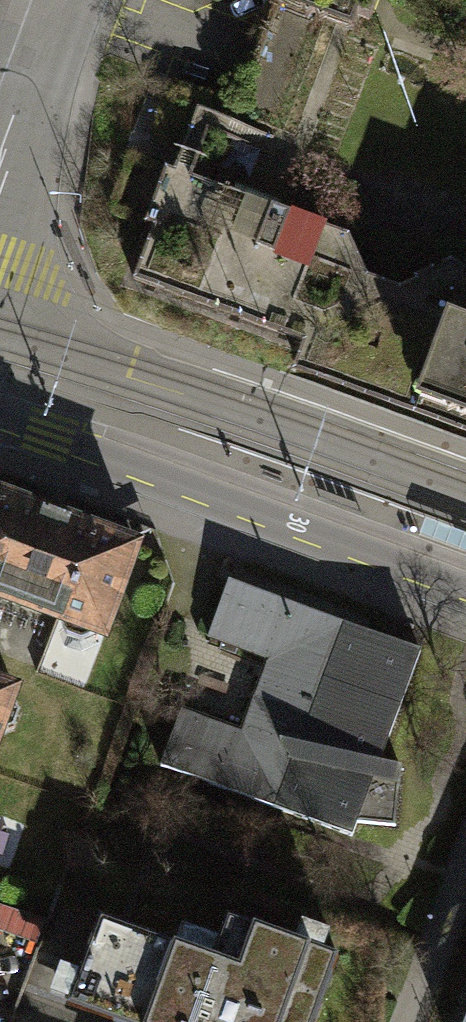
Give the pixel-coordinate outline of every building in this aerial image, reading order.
[(346,15),(306,0),(269,0),(223,126),(193,115),(172,173),(275,210),(346,15)] [(346,15),(359,19),(366,0),(306,0),(346,15)] [(441,261),(391,285),(358,274),(339,233),(275,210),(172,173),(161,169),(141,227),(151,231),(131,283),(293,341),(284,365),(465,432),(465,271),(441,261)] [(0,500),(0,601),(94,635),(127,546),(0,500)] [(411,650),(220,580),(199,636),(258,658),(232,730),(172,709),(151,765),(342,835),(347,821),(385,825),(391,766),(370,759),(411,650)] [(5,728),(10,712),(3,696),(5,690),(0,688),(0,729),(5,728)] [(328,956),(313,950),(278,938),(218,916),(203,957),(160,941),(90,916),(69,974),(58,1005),(106,1021),(304,1021),(328,956)] [(458,1021),(465,1021),(465,1000),(458,1021)]
